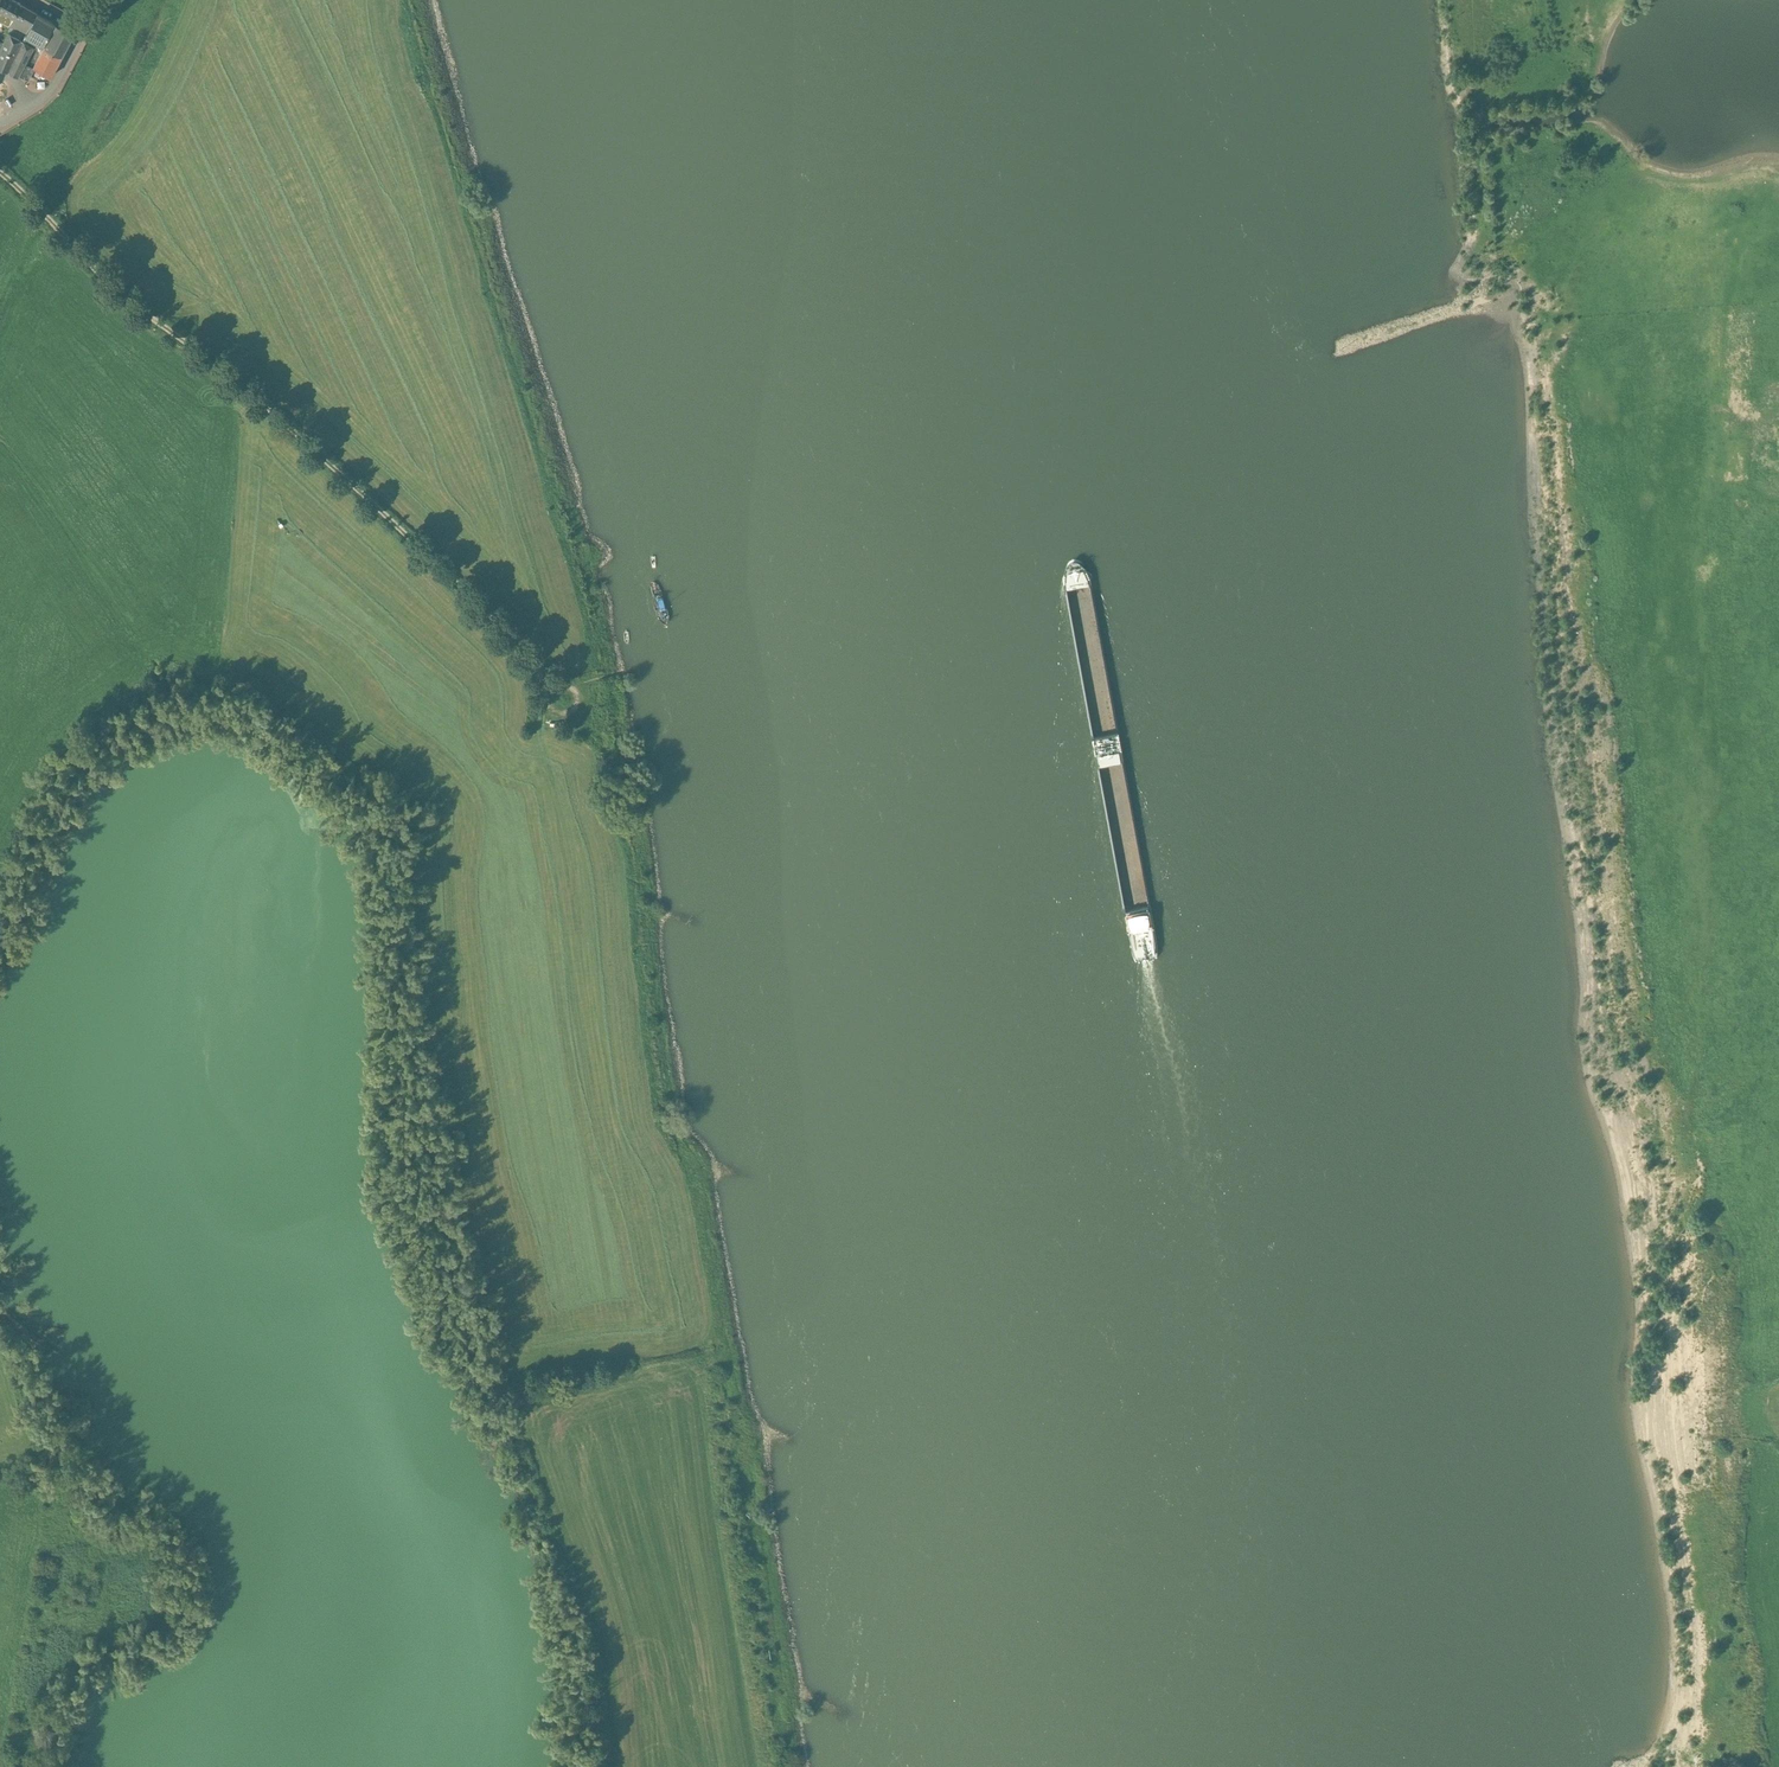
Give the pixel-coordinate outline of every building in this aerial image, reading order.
[(9,24),(20,3),(16,0),(0,0),(0,19),(9,24)] [(9,24),(9,25),(25,33),(25,34),(37,12),(20,3),(9,24)] [(37,12),(25,34),(31,37),(41,42),(43,43),(54,22),(37,12)] [(73,32),(56,23),(45,44),(44,44),(62,53),(73,32)] [(8,31),(0,53),(0,67),(8,70),(23,39),(22,39),(8,31)] [(25,34),(25,33),(22,39),(23,39),(28,42),(31,37),(25,34)] [(23,39),(8,70),(18,74),(24,62),(27,57),(28,57),(34,45),(28,42),(23,39)] [(41,42),(35,53),(39,55),(44,44),(45,44),(43,43),(41,42)] [(62,53),(44,44),(39,55),(33,65),(50,75),(62,53)] [(27,63),(24,62),(18,74),(29,78),(34,68),(32,67),(33,66),(27,63)]
